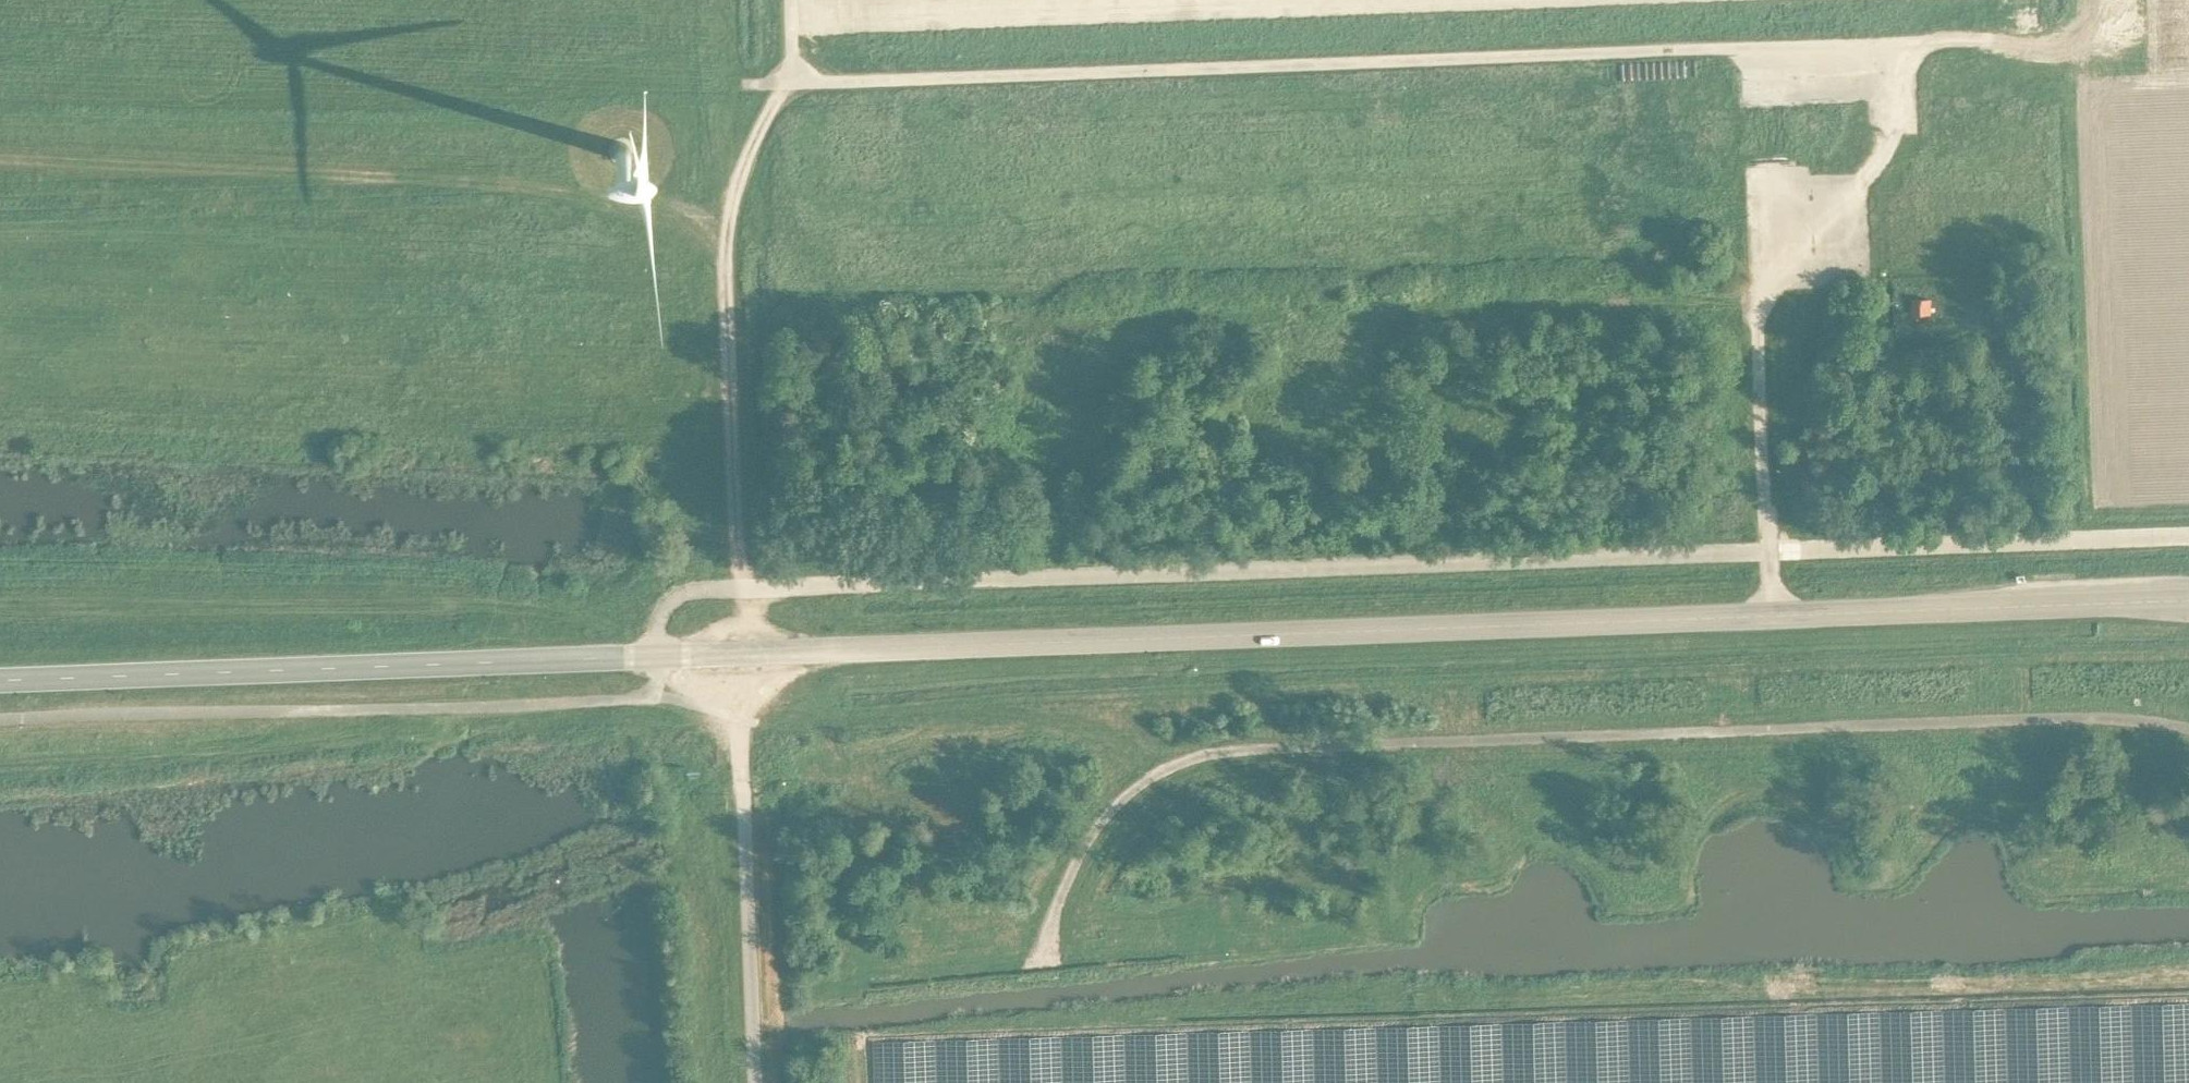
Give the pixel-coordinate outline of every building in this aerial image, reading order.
[(620,148),(618,149),(616,150),(615,151),(613,153),(612,155),(612,157),(612,160),(613,162),(615,164),(616,165),(618,166),(620,166),(623,166),(625,165),(627,164),(629,162),(630,160),(630,157),(630,155),(629,153),(627,151),(625,150),(623,149),(620,148)]
